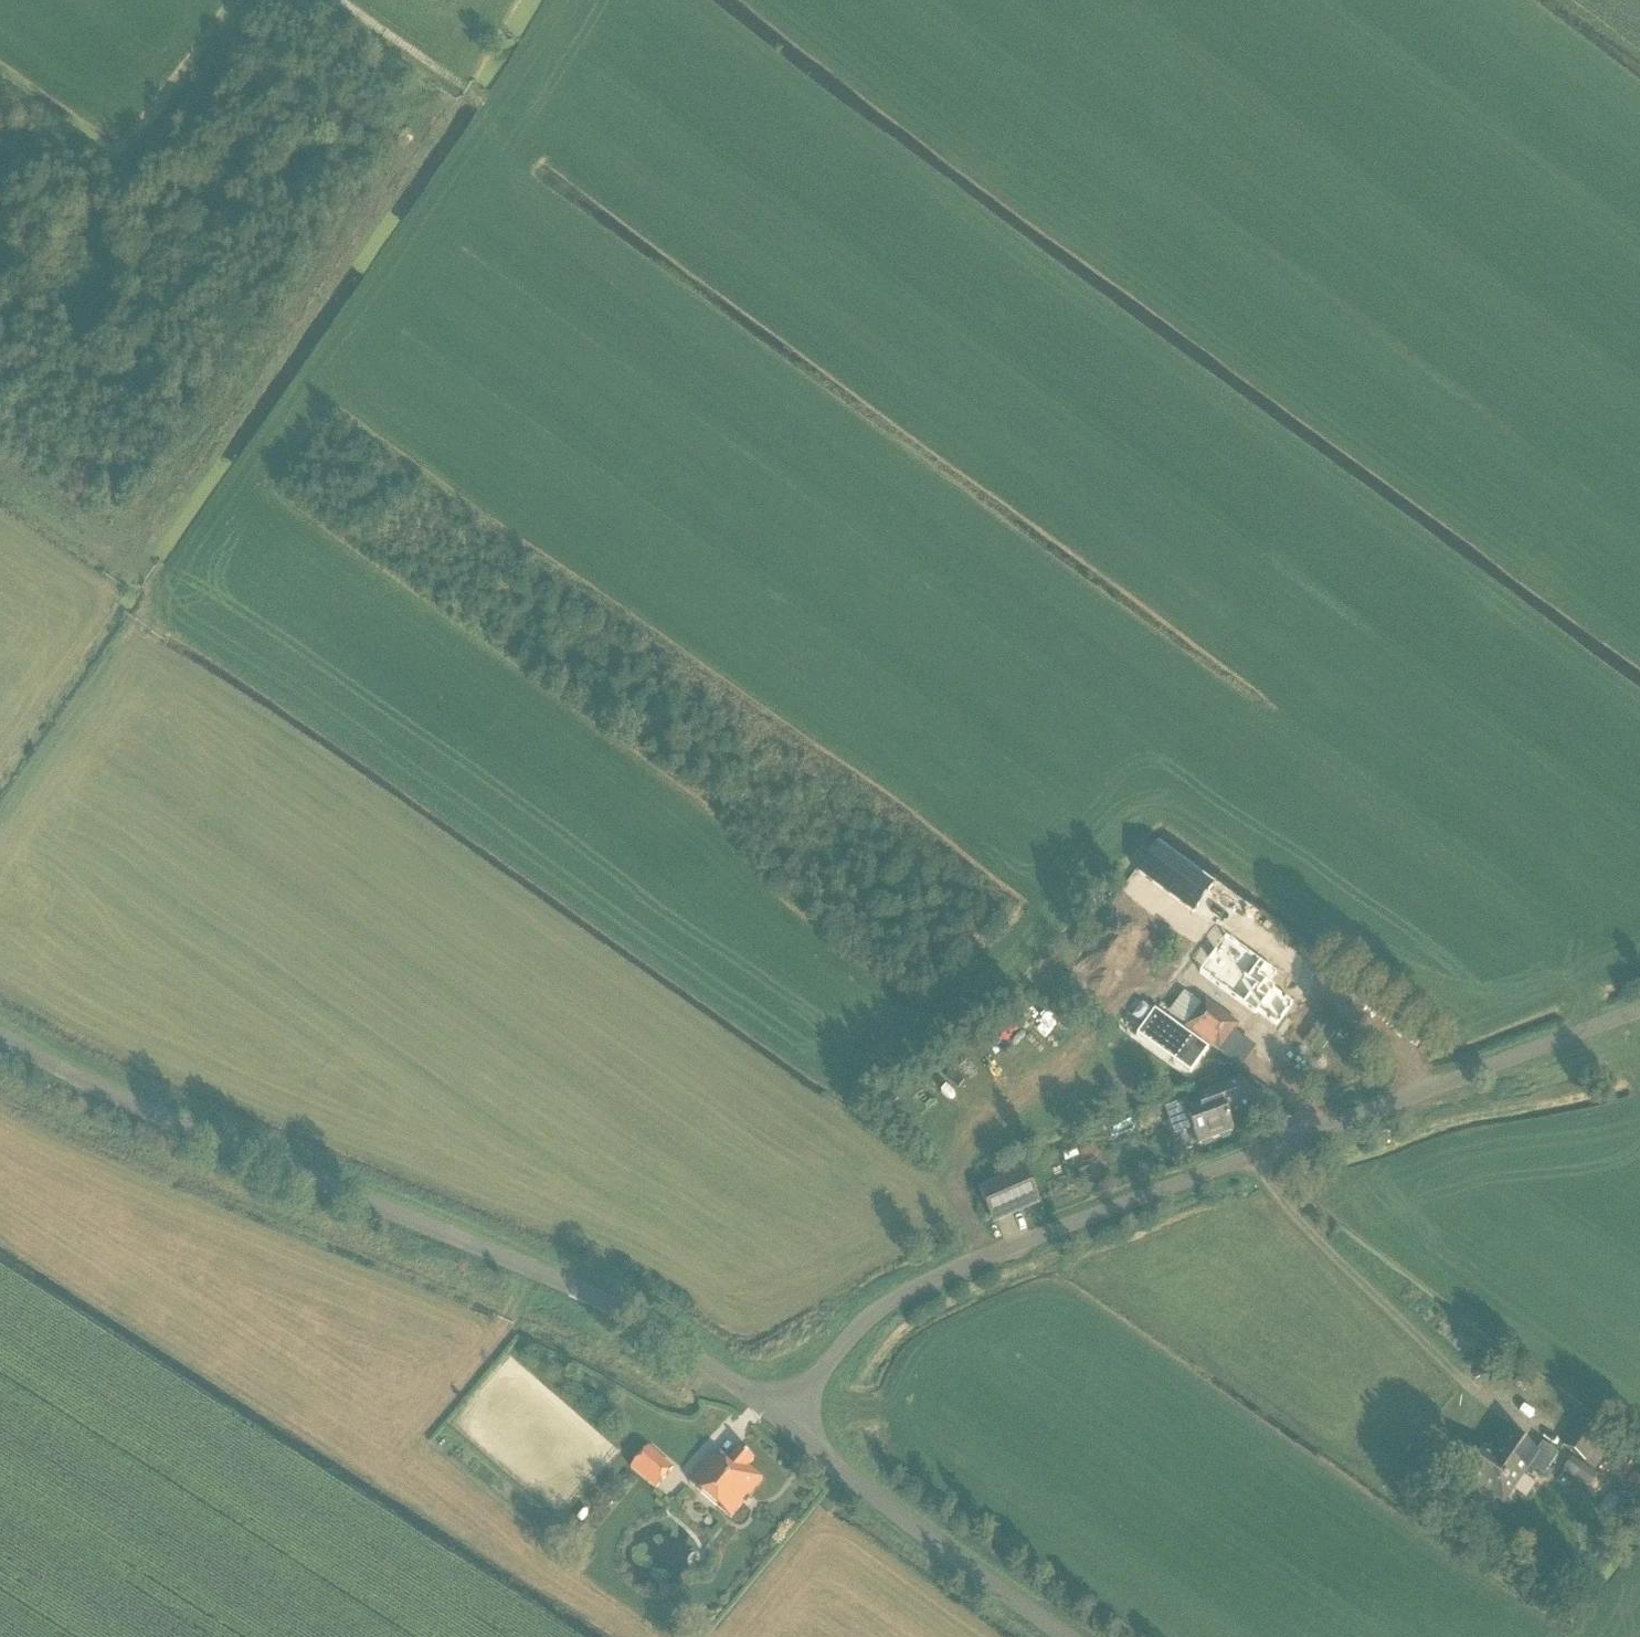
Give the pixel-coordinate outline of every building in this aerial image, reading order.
[(1193,914),(1212,887),(1157,847),(1138,874),(1193,914)] [(1234,943),(1205,981),(1263,1024),(1264,1021),(1283,1036),(1301,1012),(1282,998),(1291,986),(1234,943)] [(1239,1026),(1203,1001),(1183,1030),(1219,1055),(1239,1026)] [(1153,1016),(1136,1041),(1191,1078),(1208,1053),(1153,1016)] [(1269,1103),(1238,1083),(1204,1096),(1207,1103),(1188,1110),(1186,1103),(1170,1109),(1179,1133),(1192,1129),(1199,1148),(1234,1135),(1224,1109),(1237,1104),(1259,1118),(1269,1103)] [(1040,1205),(1024,1168),(977,1189),(992,1226),(1040,1205)] [(715,1433),(722,1442),(739,1430),(732,1420),(715,1433)] [(1602,1437),(1579,1421),(1561,1446),(1585,1463),(1602,1437)] [(1536,1452),(1507,1433),(1493,1454),(1484,1447),(1463,1478),(1479,1490),(1475,1495),(1491,1506),(1495,1501),(1503,1506),(1529,1469),(1542,1477),(1557,1456),(1541,1445),(1536,1452)] [(671,1469),(647,1449),(631,1468),(655,1489),(671,1469)] [(747,1467),(753,1461),(738,1449),(724,1465),(713,1456),(690,1483),(731,1518),(763,1480),(747,1467)] [(1597,1477),(1571,1459),(1555,1481),(1570,1491),(1577,1482),(1588,1490),(1597,1477)]
